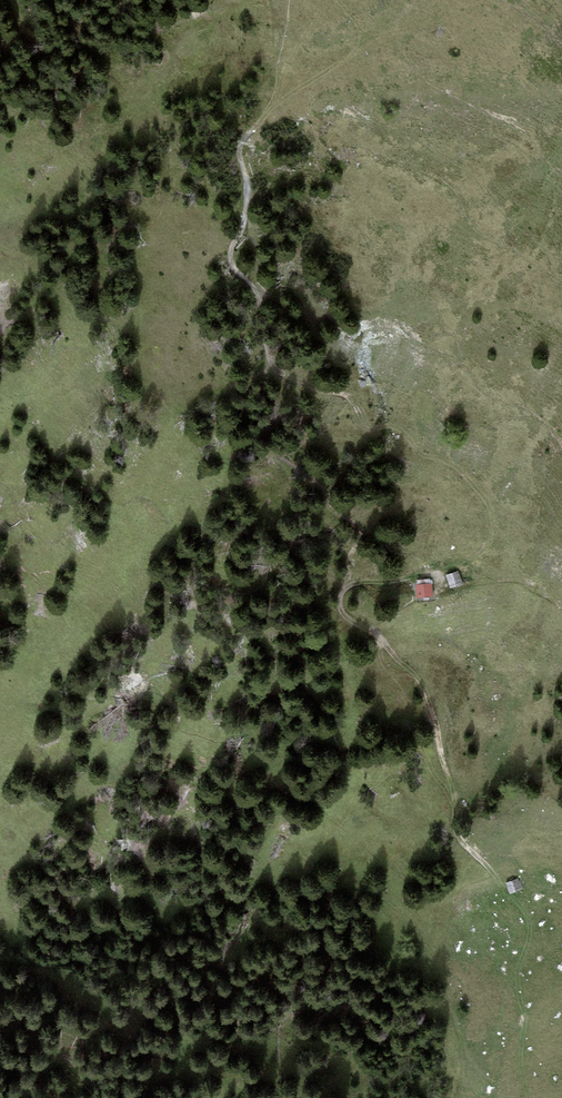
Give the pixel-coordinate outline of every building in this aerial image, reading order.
[(458,570),(445,575),(449,589),(463,584),(458,570)] [(432,581),(416,582),(417,597),(434,595),(432,581)] [(521,889),(517,878),(506,881),(510,892),(521,889)]
